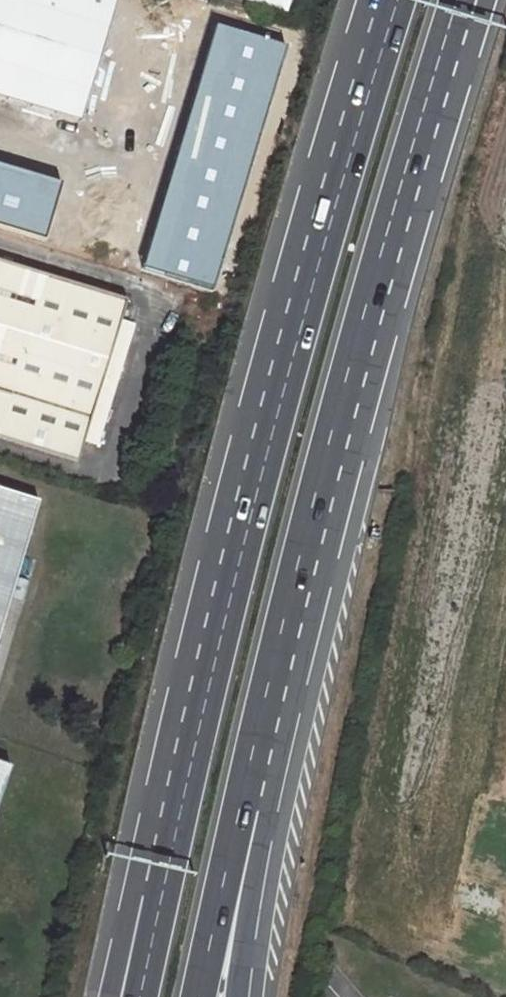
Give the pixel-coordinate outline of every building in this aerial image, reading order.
[(78,123),(114,0),(0,0),(0,100),(78,123)] [(6,392),(0,412),(0,437),(74,460),(122,300),(0,264),(0,390),(6,392)] [(0,493),(0,623),(36,503),(0,493)]
